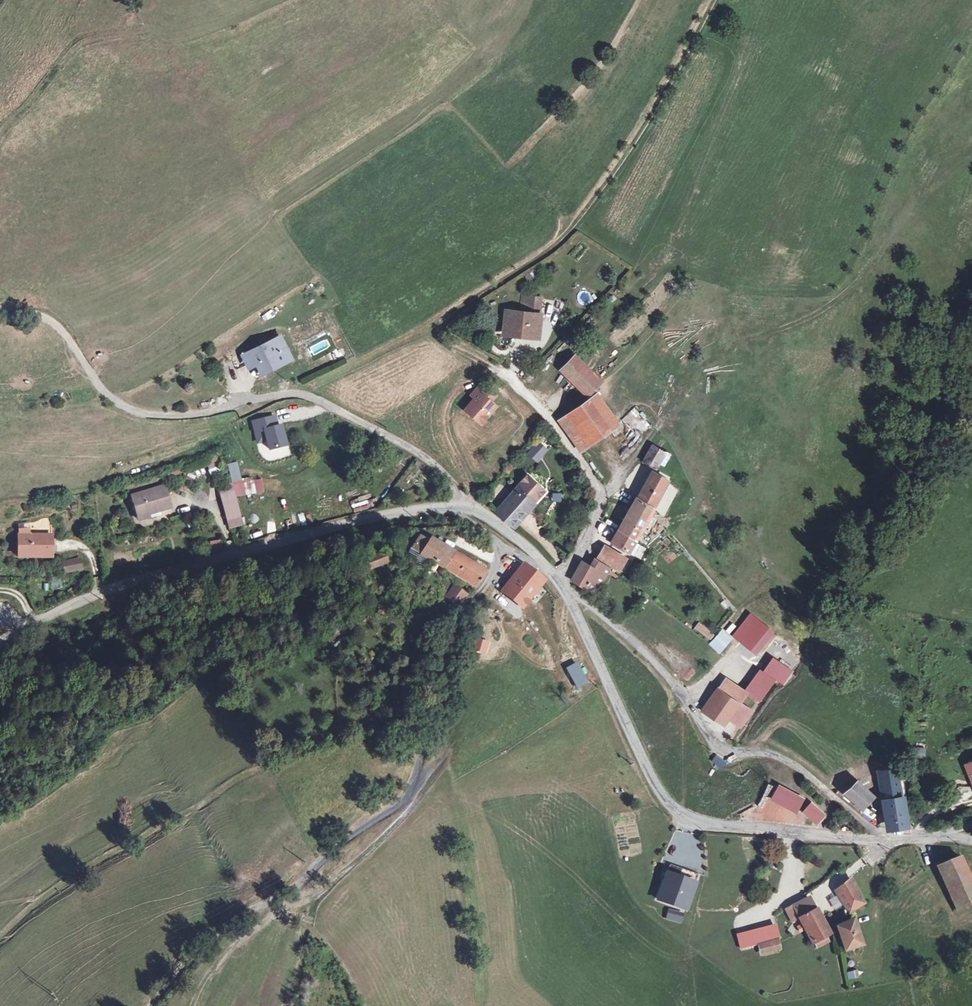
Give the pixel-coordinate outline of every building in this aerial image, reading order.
[(521,299),(518,313),(536,317),(539,302),(521,299)] [(536,317),(518,313),(505,311),(501,332),(534,339),(538,317),(536,317)] [(324,338),(307,347),(311,355),(329,346),(324,338)] [(263,362),(267,371),(293,360),(284,339),(247,356),(251,367),(258,364),(263,362)] [(332,363),(339,360),(335,351),(328,354),(332,363)] [(556,362),(577,388),(593,376),(571,351),(556,362)] [(263,362),(258,364),(262,374),(267,371),(263,362)] [(493,393),(479,381),(471,389),(475,392),(471,396),(462,407),(478,421),(493,404),(488,398),(493,393)] [(583,396),(562,411),(585,442),(614,421),(592,390),(583,396)] [(623,418),(639,435),(651,424),(635,407),(623,418)] [(585,442),(562,411),(555,417),(577,448),(585,442)] [(266,452),(286,449),(283,424),(277,425),(275,416),(252,419),(255,445),(265,444),(266,452)] [(649,443),(641,458),(654,465),(662,450),(649,443)] [(230,483),(219,485),(226,529),(242,526),(237,497),(264,493),(261,477),(240,481),(237,462),(227,464),(230,483)] [(218,474),(219,466),(209,464),(207,472),(218,474)] [(649,512),(667,477),(651,469),(613,541),(629,550),(649,512)] [(493,507),(509,522),(545,489),(530,473),(493,507)] [(133,495),(139,515),(151,512),(151,513),(173,506),(166,484),(133,495)] [(151,512),(139,515),(141,520),(152,516),(151,513),(151,512)] [(30,536),(53,537),(53,527),(30,530),(31,524),(21,527),(21,532),(21,536),(30,536)] [(21,536),(20,536),(19,554),(32,555),(32,558),(53,559),(53,537),(30,536),(21,536)] [(424,557),(429,560),(472,585),(480,569),(425,537),(421,544),(412,539),(407,548),(408,548),(424,557)] [(601,547),(596,558),(619,570),(625,559),(601,547)] [(370,571),(393,561),(388,548),(365,558),(370,571)] [(587,588),(596,592),(607,568),(592,558),(588,566),(579,562),(570,581),(586,590),(587,588)] [(65,564),(67,573),(81,569),(80,561),(65,564)] [(499,590),(520,606),(541,579),(519,563),(499,590)] [(456,606),(462,596),(448,588),(442,598),(456,606)] [(780,660),(789,644),(740,613),(730,630),(780,660)] [(711,638),(715,631),(697,623),(694,630),(711,638)] [(710,641),(709,642),(720,651),(730,638),(719,630),(710,641)] [(773,660),(765,672),(777,680),(785,668),(773,660)] [(759,673),(746,690),(758,699),(770,681),(759,673)] [(744,693),(726,679),(703,711),(721,725),(727,716),(738,701),(744,693)] [(749,710),(738,701),(727,716),(739,725),(749,710)] [(916,758),(926,758),(925,746),(915,747),(916,758)] [(726,763),(716,755),(711,762),(721,769),(726,763)] [(961,763),(971,786),(971,758),(961,763)] [(873,773),(874,782),(889,780),(888,770),(873,773)] [(889,780),(874,782),(878,801),(880,800),(886,825),(889,830),(903,826),(894,780),(889,780)] [(860,805),(871,792),(861,783),(856,789),(850,784),(844,791),(860,805)] [(801,796),(778,784),(772,795),(796,807),(801,796)] [(746,809),(744,815),(758,820),(766,800),(762,799),(756,812),(746,809)] [(811,801),(803,810),(815,820),(822,811),(811,801)] [(794,816),(794,824),(802,825),(803,817),(794,816)] [(971,892),(971,882),(958,852),(940,861),(957,899),(971,892)] [(684,868),(686,863),(670,857),(668,862),(684,868)] [(679,893),(689,897),(698,867),(686,863),(684,868),(668,862),(659,892),(678,898),(679,893)] [(840,886),(843,890),(836,894),(846,910),(862,900),(848,880),(840,886)] [(840,886),(833,890),(836,894),(843,890),(840,886)] [(957,899),(962,911),(971,907),(971,892),(957,899)] [(828,935),(809,899),(787,911),(793,923),(799,919),(813,943),(816,941),(824,938),(828,935)] [(665,920),(681,924),(684,912),(668,908),(665,920)] [(846,951),(860,945),(851,921),(837,927),(846,951)] [(779,936),(776,926),(736,937),(739,948),(779,936)] [(816,941),(819,947),(826,943),(824,938),(816,941)] [(776,941),(759,946),(761,954),(778,950),(776,941)] [(847,980),(859,977),(857,970),(846,972),(847,980)]
